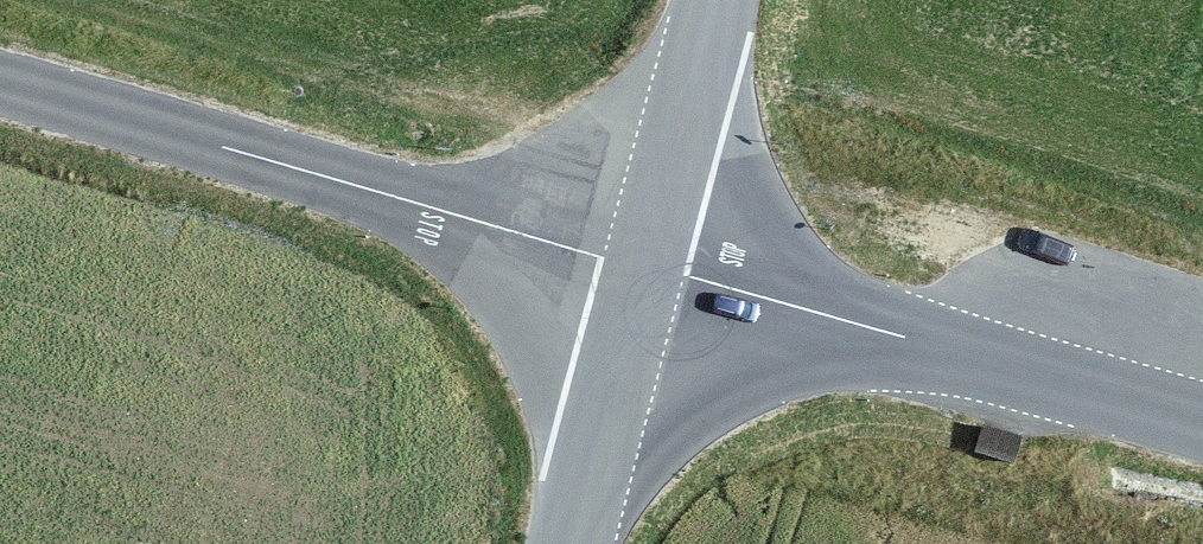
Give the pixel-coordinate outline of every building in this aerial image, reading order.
[(1019,430),(977,421),(970,459),(1011,467),(1019,430)]
